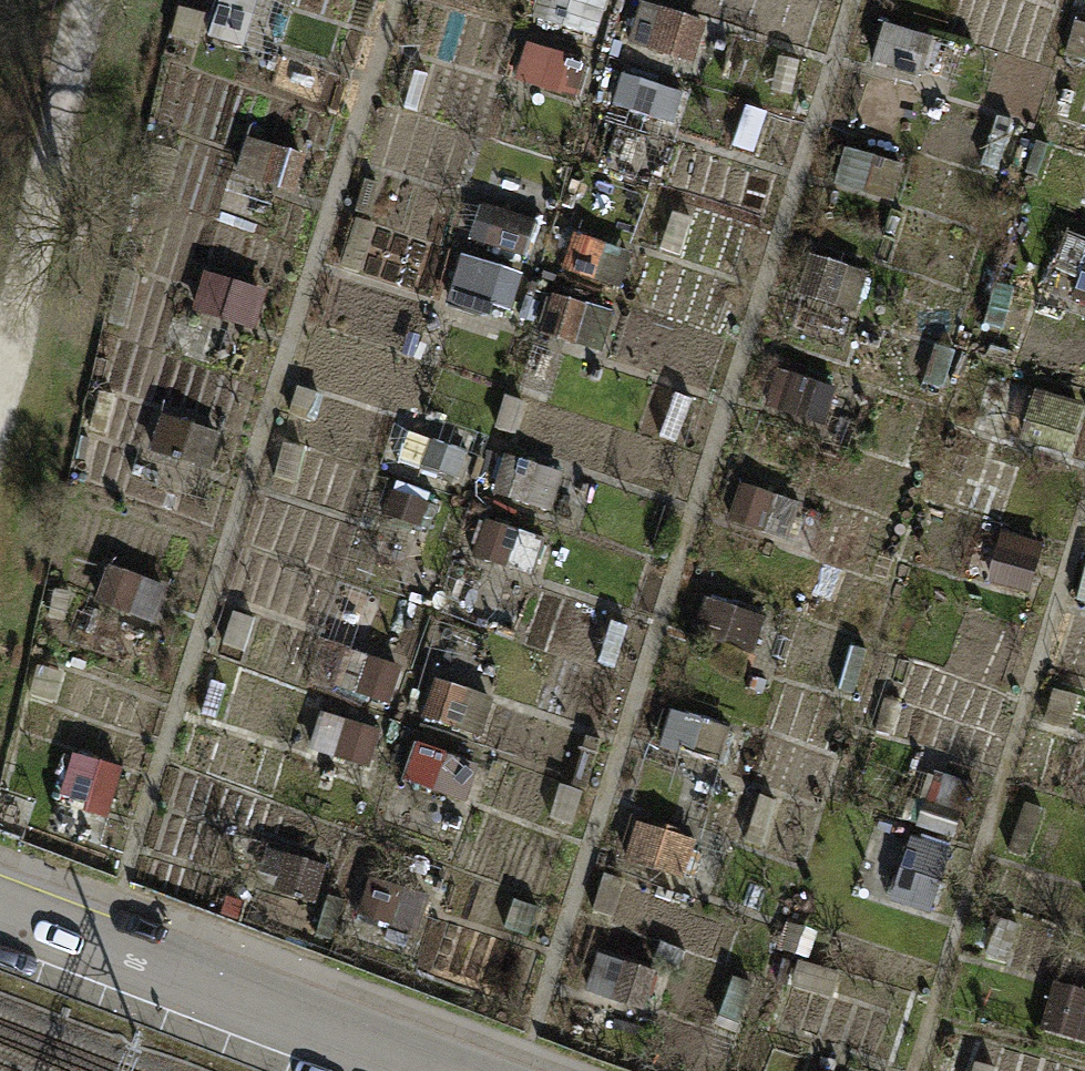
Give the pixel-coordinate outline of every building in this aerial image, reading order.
[(597,39),(608,1),(605,0),(541,0),(534,22),(597,39)] [(694,66),(707,26),(642,6),(630,46),(694,66)] [(171,39),(199,46),(207,18),(179,11),(171,39)] [(1084,63),(1084,26),(1076,23),(1065,56),(1084,63)] [(919,82),(932,41),(887,26),(874,68),(919,82)] [(515,84),(572,101),(584,64),(526,46),(515,84)] [(775,92),(793,96),(800,66),(781,62),(775,92)] [(672,129),(683,96),(620,75),(609,108),(672,129)] [(985,169),(999,172),(1007,140),(992,137),(985,169)] [(296,197),(306,158),(249,142),(238,180),(296,197)] [(1025,176),(1038,180),(1050,149),(1037,145),(1025,176)] [(893,207),(905,169),(843,150),(831,188),(893,207)] [(356,214),(369,218),(380,186),(367,182),(356,214)] [(471,245),(524,259),(534,221),(480,207),(471,245)] [(621,294),(633,255),(574,237),(562,276),(621,294)] [(1063,238),(1053,267),(1084,276),(1075,304),(1084,307),(1084,245),(1063,238)] [(856,314),(869,276),(810,255),(797,294),(856,314)] [(505,270),(464,257),(447,309),(488,321),(492,310),(513,316),(524,280),(503,273),(505,270)] [(257,332),(269,294),(207,275),(196,314),(257,332)] [(984,325),(1004,331),(1015,293),(995,287),(984,325)] [(600,358),(614,316),(553,297),(540,339),(600,358)] [(923,385),(945,391),(955,353),(933,347),(923,385)] [(828,431),(840,392),(778,373),(766,412),(828,431)] [(291,418),(312,425),(320,398),(300,391),(291,418)] [(1022,442),(1071,456),(1084,406),(1035,393),(1022,442)] [(89,432),(106,437),(117,400),(100,395),(89,432)] [(499,432),(517,437),(526,405),(508,400),(499,432)] [(207,474),(220,436),(164,417),(151,455),(207,474)] [(461,480),(469,456),(409,435),(400,459),(461,480)] [(273,479),(295,486),(305,452),(283,445),(273,479)] [(552,514),(563,476),(507,459),(495,497),(552,514)] [(788,544),(801,505),(742,486),(729,525),(788,544)] [(421,531),(429,507),(389,494),(381,518),(421,531)] [(475,561),(533,578),(544,541),(486,523),(475,561)] [(1030,596),(1044,547),(1003,536),(990,584),(1030,596)] [(111,567),(96,606),(153,628),(168,589),(111,567)] [(49,618),(65,622),(73,595),(56,591),(49,618)] [(694,637),(752,657),(765,619),(707,599),(694,637)] [(836,692),(855,698),(868,652),(850,647),(836,692)] [(331,687),(390,707),(402,671),(343,651),(331,687)] [(483,740),(495,701),(435,682),(423,720),(483,740)] [(1084,734),(1084,729),(1084,699),(1053,691),(1045,724),(1084,734)] [(718,769),(731,732),(671,711),(658,748),(718,769)] [(368,774),(381,734),(323,714),(309,754),(368,774)] [(573,786),(588,790),(600,742),(585,738),(573,786)] [(468,804),(479,767),(416,748),(405,785),(468,804)] [(73,757),(60,797),(111,813),(124,774),(73,757)] [(920,830),(955,842),(973,786),(939,775),(920,830)] [(1005,851),(1028,859),(1044,812),(1021,804),(1005,851)] [(625,863),(685,882),(697,844),(638,825),(625,863)] [(912,840),(890,904),(929,918),(952,853),(912,840)] [(315,907),(327,868),(269,851),(257,889),(315,907)] [(616,920),(625,883),(603,878),(595,915),(616,920)] [(421,937),(432,900),(369,881),(358,919),(421,937)] [(315,937),(333,943),(345,903),(327,898),(315,937)] [(502,930),(529,939),(538,909),(511,901),(502,930)] [(783,951),(810,962),(820,936),(792,925),(783,951)] [(658,964),(684,971),(689,955),(663,948),(658,964)] [(643,1016),(657,976),(599,957),(586,997),(643,1016)] [(713,1030),(736,1037),(752,986),(729,979),(713,1030)] [(1084,1044),(1084,993),(1055,985),(1042,1033),(1084,1044)]
